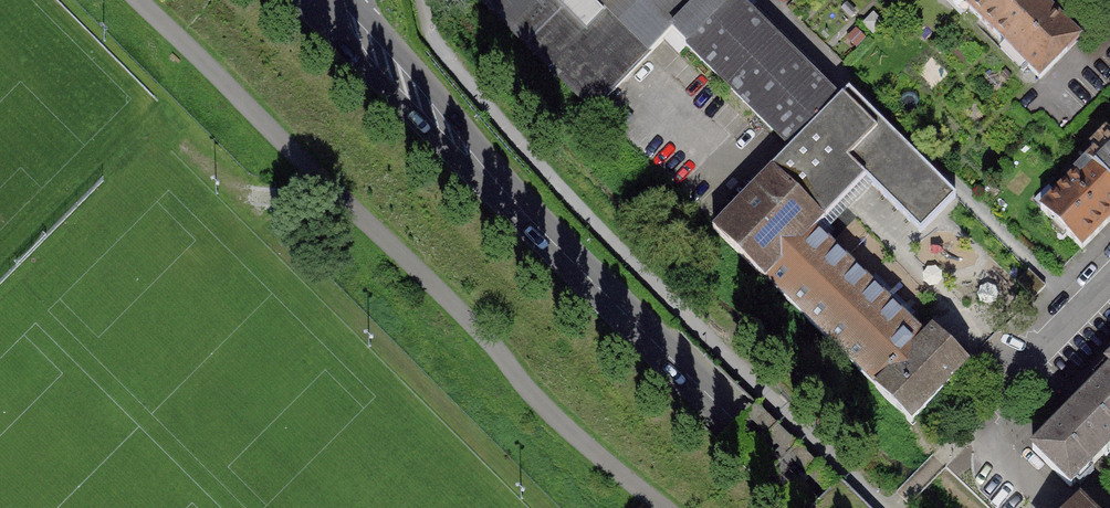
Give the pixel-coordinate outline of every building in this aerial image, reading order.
[(591,108),(672,33),(704,0),(479,0),(591,108)] [(672,33),(792,150),(838,103),(732,0),(704,0),(672,33)] [(1039,0),(961,0),(1040,79),(1068,51),(1068,50),(1080,38),(1076,34),(1075,36),(1064,25),(1039,0)] [(910,424),(969,364),(935,330),(927,339),(817,231),(867,180),(921,232),(956,197),(849,92),(838,103),(792,150),(713,229),(910,424)] [(1060,113),(1050,122),(1063,136),(1074,126),(1060,113)] [(1088,163),(1109,185),(1109,141),(1088,163)] [(1109,221),(1109,185),(1088,163),(1041,210),(1081,250),(1109,221)] [(1099,385),(1109,396),(1109,374),(1099,385)] [(1109,448),(1109,396),(1099,385),(1034,450),(1071,487),(1109,448)]
